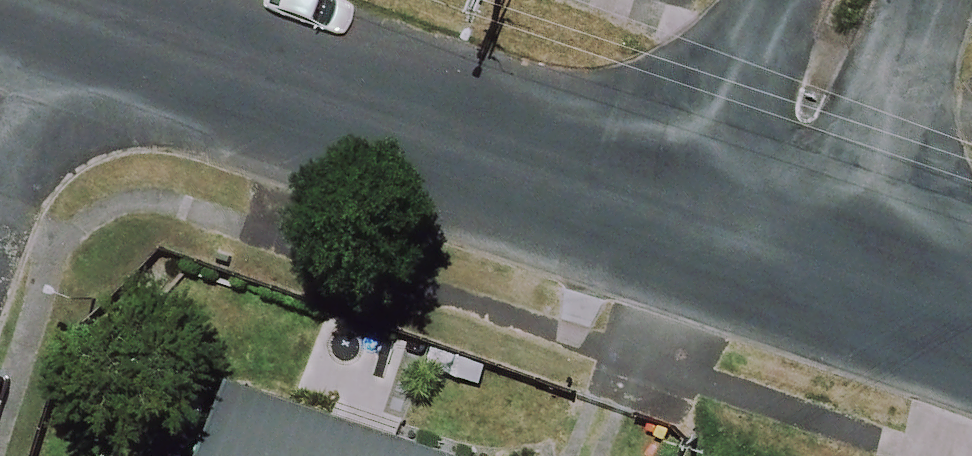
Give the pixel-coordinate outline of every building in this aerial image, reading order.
[(239,386),(215,455),(444,455),(239,386)]
